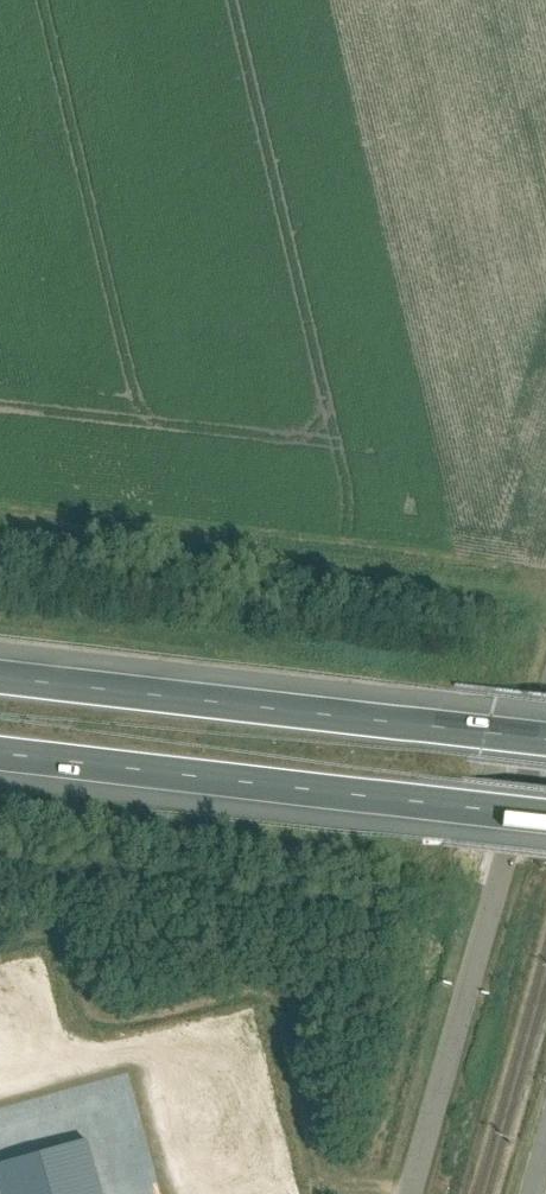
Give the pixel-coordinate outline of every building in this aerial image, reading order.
[(89,1143),(42,1156),(50,1184),(96,1171),(89,1143)] [(50,1184),(42,1156),(0,1167),(0,1186),(2,1193),(12,1193),(50,1184)] [(50,1184),(53,1193),(103,1193),(96,1171),(50,1184)] [(50,1184),(12,1193),(53,1193),(50,1184)]
